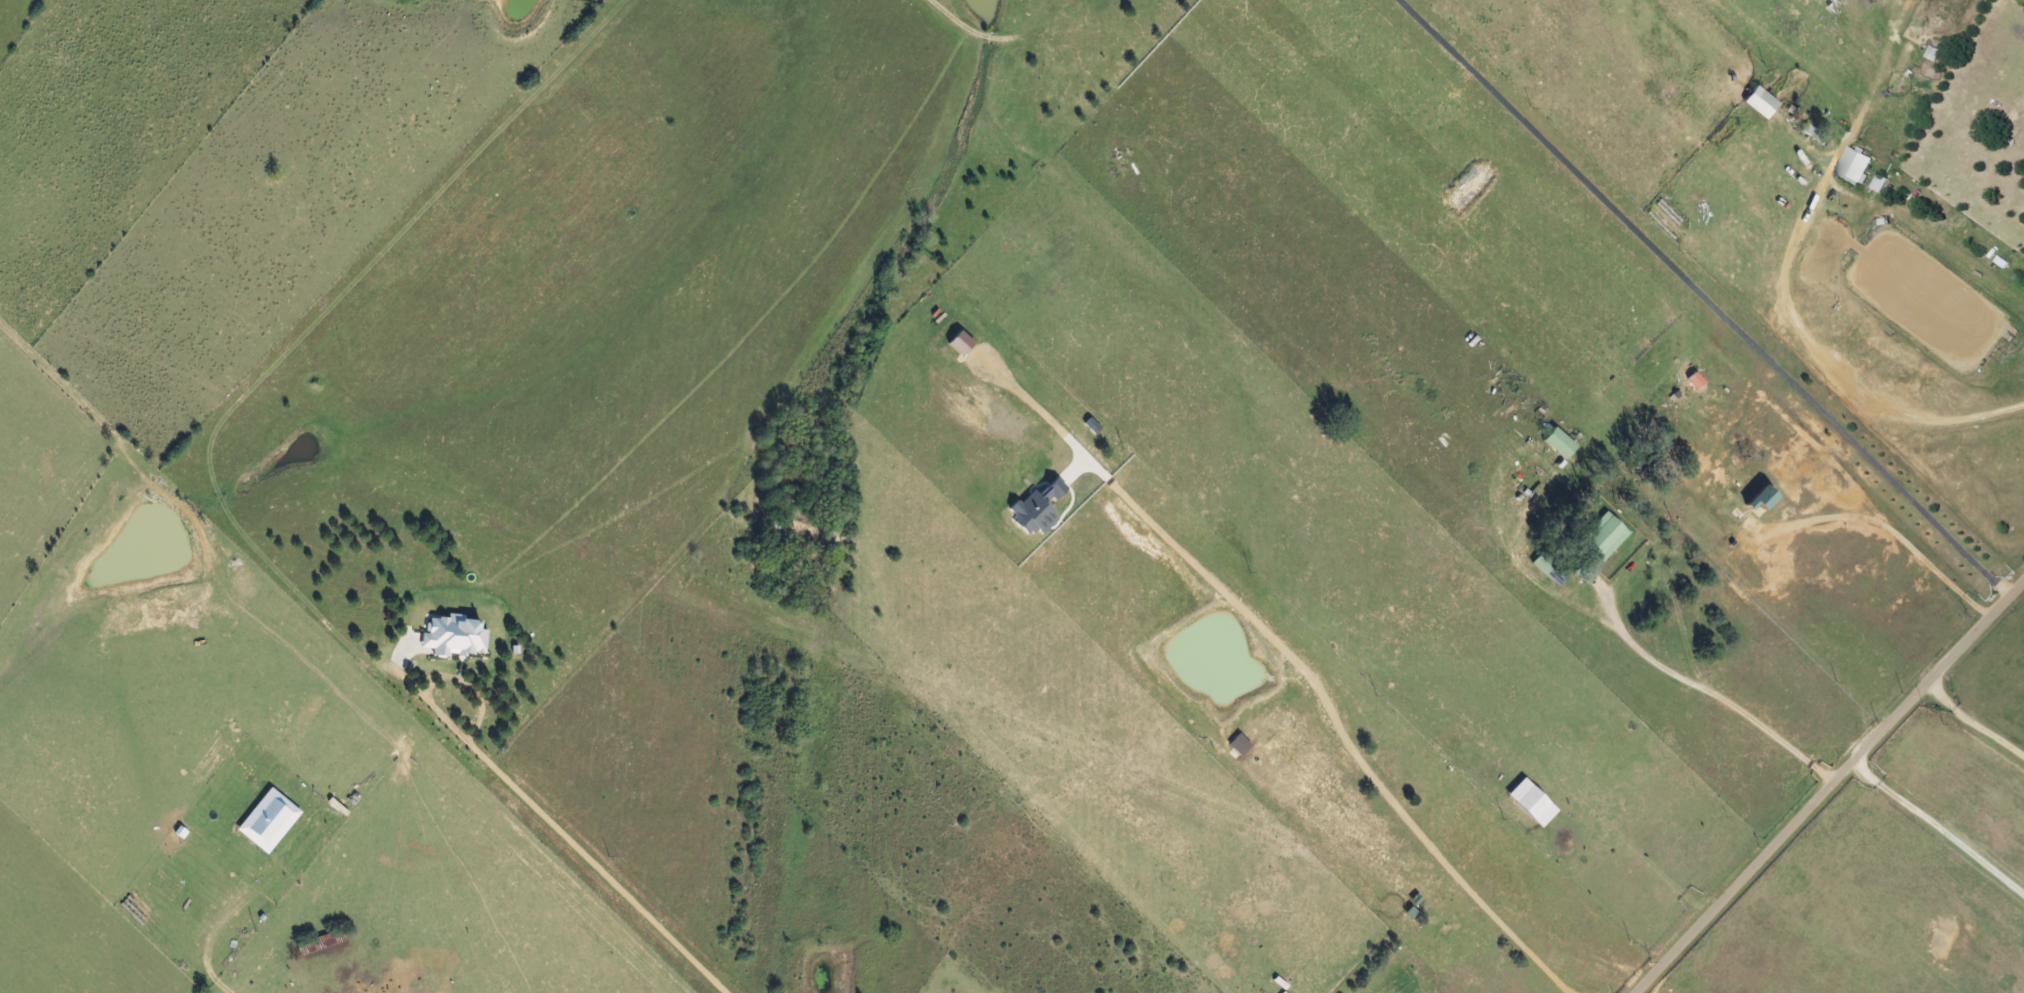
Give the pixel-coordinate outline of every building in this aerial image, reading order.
[(1744,101),(1757,84),(1781,103),(1767,120),(1744,101)] [(1835,172),(1851,144),(1858,148),(1860,146),(1866,149),(1864,152),(1875,158),(1867,172),(1871,174),(1865,185),(1860,182),(1858,185),(1835,172)] [(1879,173),(1885,175),(1890,178),(1882,192),(1878,189),(1871,186),(1879,173)] [(949,344),(963,357),(975,343),(962,330),(949,344)] [(1689,380),(1699,391),(1707,383),(1697,372),(1689,380)] [(1544,443),(1568,461),(1579,446),(1555,428),(1544,443)] [(1010,512),(1032,535),(1038,529),(1044,535),(1061,519),(1048,506),(1067,488),(1058,478),(1039,496),(1034,490),(1010,512)] [(1742,512),(1760,492),(1774,504),(1760,518),(1753,511),(1747,517),(1742,512)] [(1590,531),(1594,535),(1584,547),(1603,565),(1631,534),(1608,512),(1590,531)] [(1230,745),(1243,757),(1253,746),(1241,734),(1230,745)] [(1560,811),(1525,778),(1508,796),(1543,829),(1560,811)] [(270,855),(303,811),(270,788),(238,832),(270,855)]
